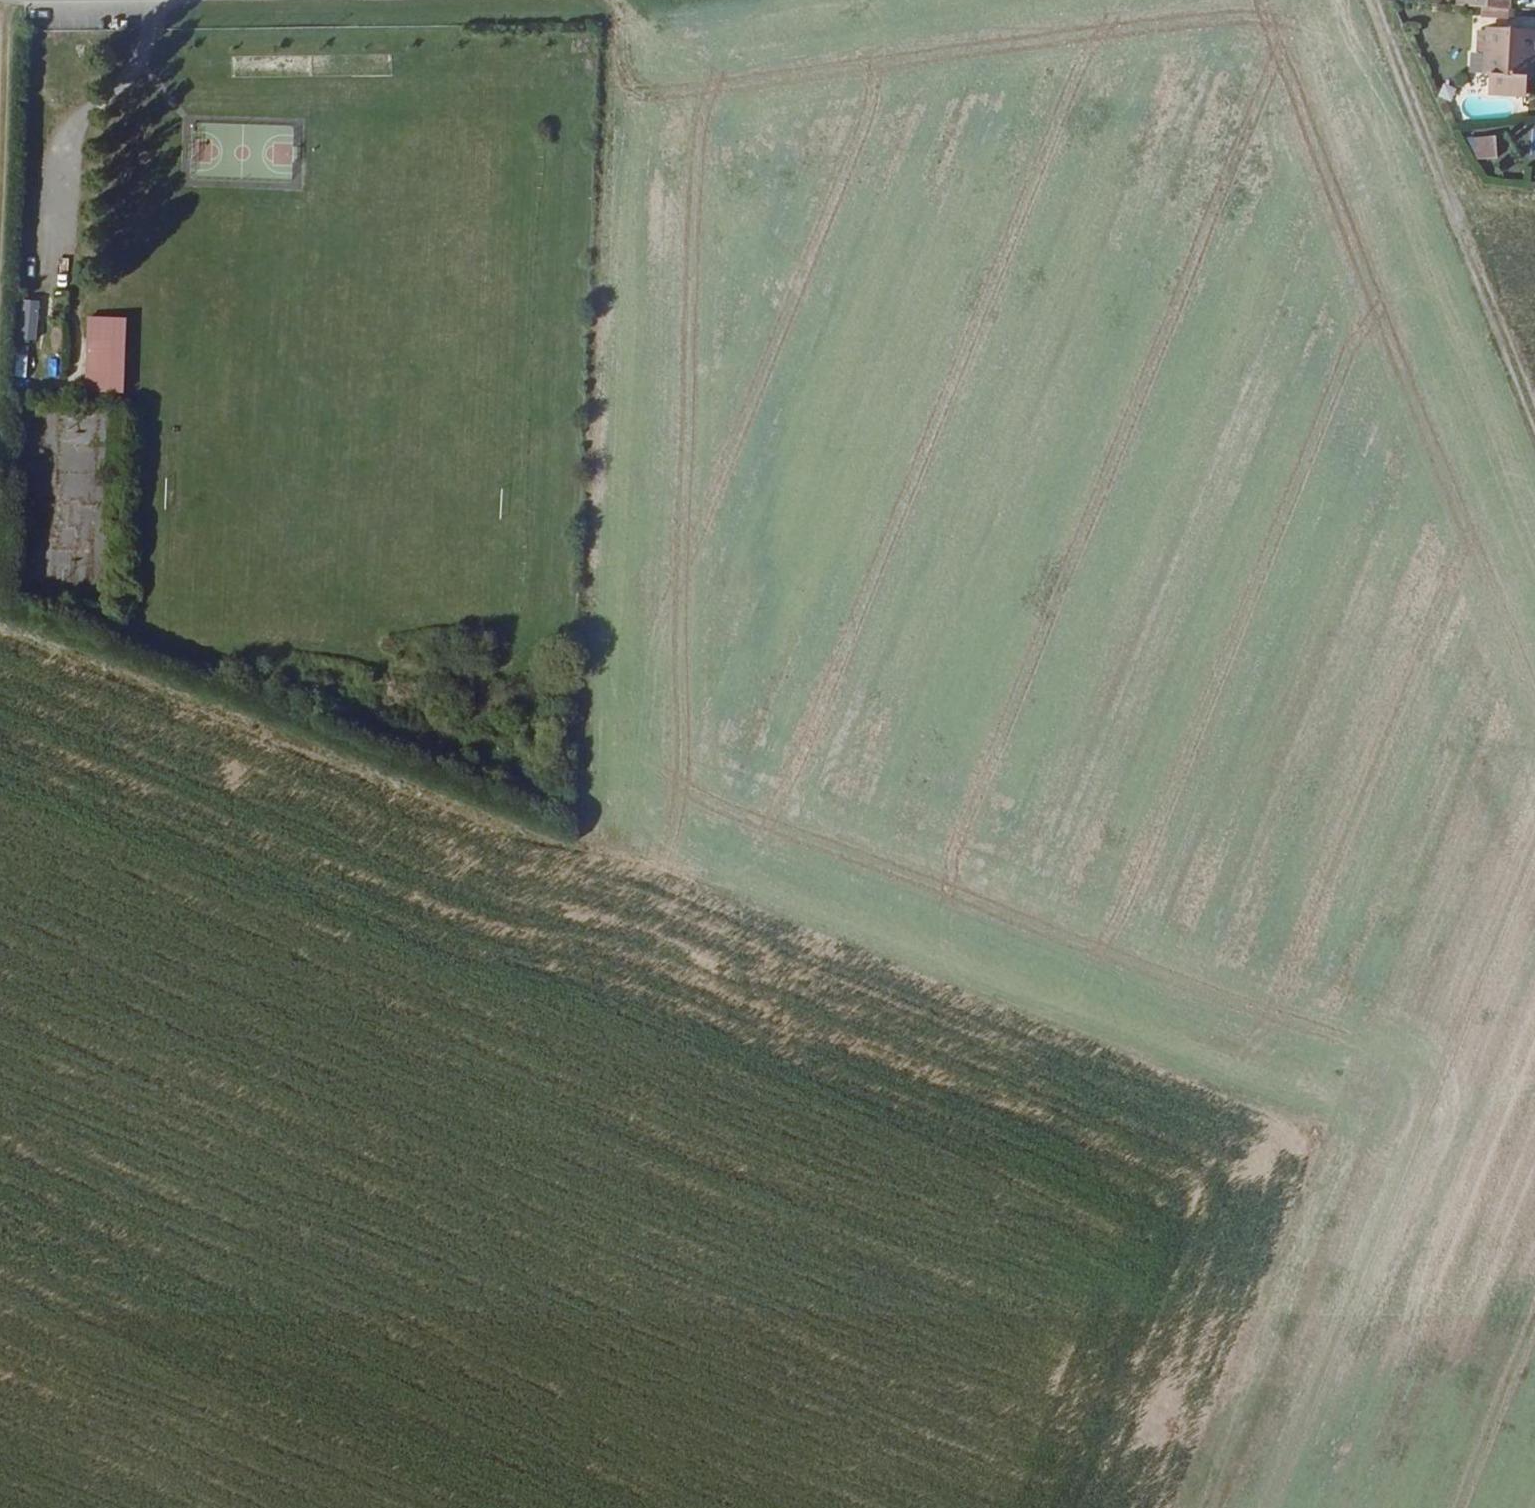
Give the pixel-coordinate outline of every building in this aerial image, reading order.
[(1458,8),(1471,8),(1515,9),(1515,0),(1458,0),(1458,8)] [(1515,9),(1471,8),(1470,17),(1516,18),(1516,9),(1515,9)] [(1487,28),(1486,51),(1496,51),(1495,75),(1499,75),(1498,93),(1524,94),(1525,76),(1529,76),(1530,53),(1534,53),(1534,30),(1487,28)] [(1478,161),(1499,160),(1499,138),(1478,139),(1478,161)] [(34,338),(40,298),(24,296),(19,336),(34,338)] [(112,394),(115,317),(88,317),(85,393),(112,394)] [(115,317),(112,394),(124,395),(125,317),(115,317)]
